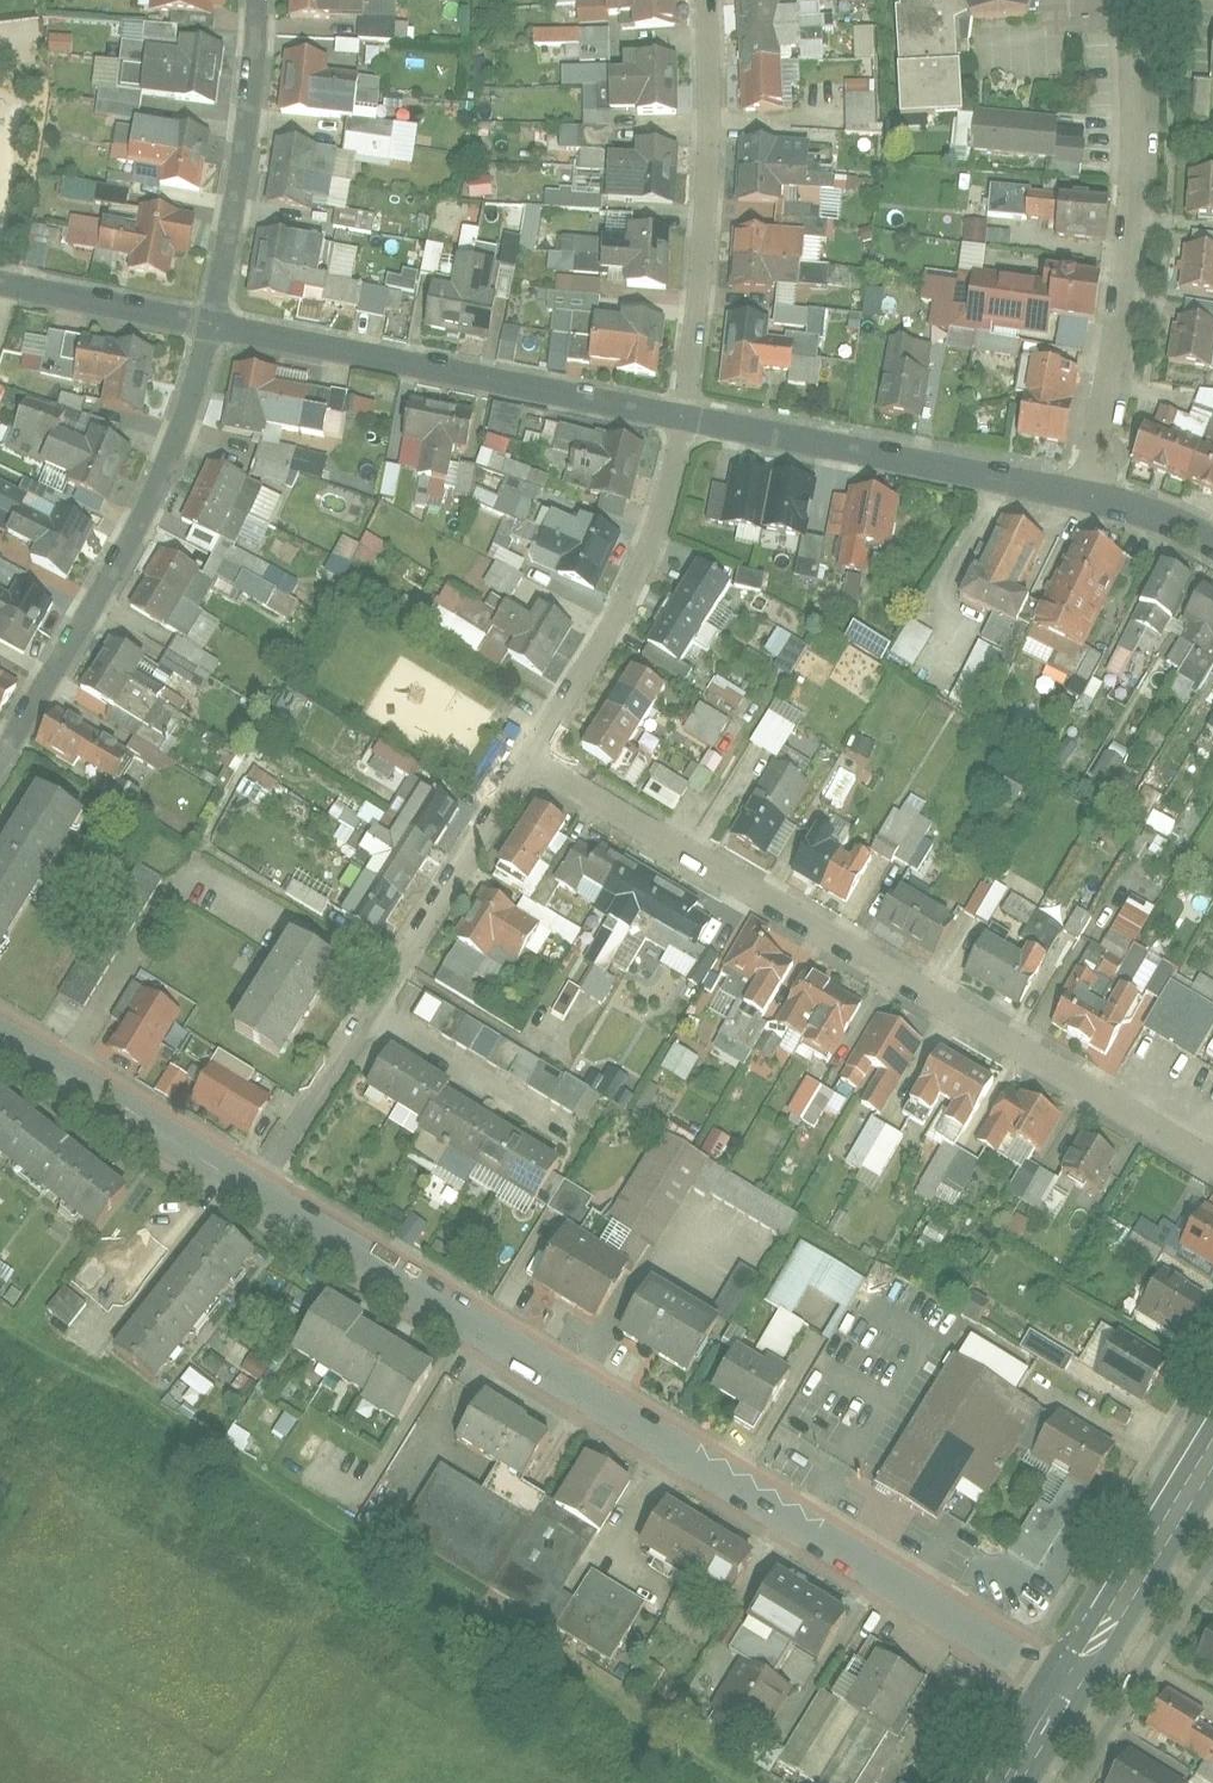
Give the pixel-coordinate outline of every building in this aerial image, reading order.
[(212,16),(212,5),(226,6),(226,0),(153,0),(153,15),(212,16)] [(292,17),(365,16),(365,0),(292,0),(292,17)] [(676,28),(674,0),(605,0),(606,19),(633,17),(634,31),(676,28)] [(741,113),(783,112),(781,53),(803,52),(801,12),(781,12),(780,0),(737,0),(741,113)] [(962,21),(1026,20),(1032,0),(901,0),(902,10),(898,10),(901,67),(894,67),(896,116),(960,113),(955,22),(962,21)] [(850,60),(871,59),(870,27),(849,28),(850,60)] [(45,53),(67,53),(68,36),(45,35),(45,53)] [(141,97),(214,106),(222,44),(183,39),(180,56),(147,52),(141,97)] [(331,39),(330,55),(355,56),(356,40),(331,39)] [(329,58),(284,53),(278,114),(352,122),(357,77),(327,74),(329,58)] [(678,112),(676,57),(636,58),(636,74),(612,75),(613,113),(678,112)] [(1206,120),(1206,80),(1187,80),(1187,120),(1206,120)] [(870,92),(841,94),(844,132),(873,130),(870,92)] [(1063,120),(973,111),(969,156),(1088,168),(1090,143),(1061,140),(1063,120)] [(158,185),(204,192),(212,133),(138,123),(132,166),(161,170),(158,185)] [(575,147),(574,126),(555,127),(556,148),(575,147)] [(740,141),(736,202),(782,205),(782,193),(807,194),(809,144),(740,141)] [(331,151),(274,143),(266,205),(342,216),(346,187),(326,185),(331,151)] [(674,206),(676,145),(637,143),(636,157),(608,156),(606,204),(674,206)] [(578,171),(591,170),(590,152),(577,153),(578,171)] [(92,184),(89,201),(119,207),(125,177),(105,172),(102,186),(92,184)] [(1189,175),(1187,218),(1212,219),(1212,176),(1203,176),(1189,175)] [(487,177),(464,182),(467,199),(491,194),(487,177)] [(87,204),(90,183),(57,178),(53,199),(87,204)] [(1104,241),(1107,203),(1060,199),(1060,197),(1031,194),(1031,189),(991,185),(989,214),(1026,217),(1026,224),(1056,226),(1055,237),(1104,241)] [(188,258),(195,216),(139,208),(136,228),(103,223),(98,251),(137,257),(134,275),(171,281),(175,256),(188,258)] [(962,220),(961,240),(984,241),(985,220),(962,220)] [(26,225),(22,264),(44,266),(47,227),(26,225)] [(626,287),(668,290),(672,230),(629,227),(628,244),(603,242),(601,273),(627,275),(626,287)] [(261,231),(247,295),(320,310),(326,282),(317,280),(325,244),(261,231)] [(801,235),(733,231),(729,291),(773,294),(773,289),(798,290),(801,235)] [(422,242),(418,271),(432,273),(436,244),(422,242)] [(978,269),(981,246),(958,244),(955,267),(978,269)] [(1185,250),(1180,291),(1212,295),(1212,253),(1185,250)] [(433,288),(426,328),(488,339),(494,299),(491,299),(497,266),(457,260),(452,291),(433,288)] [(1093,326),(1101,281),(1047,271),(1045,283),(1034,281),(1033,287),(999,281),(1000,277),(974,272),(972,281),(927,272),(921,302),(933,304),(930,323),(990,334),(991,329),(1048,339),(1052,318),(1093,326)] [(654,377),(661,318),(622,314),(621,322),(597,320),(591,370),(654,377)] [(726,317),(720,388),(763,392),(765,371),(790,373),(793,344),(767,342),(769,320),(726,317)] [(1212,359),(1212,325),(1177,321),(1172,363),(1212,367),(1212,359)] [(493,357),(511,359),(516,327),(498,325),(493,357)] [(142,417),(156,351),(82,337),(73,380),(106,386),(102,409),(142,417)] [(919,420),(931,345),(891,339),(879,414),(919,420)] [(277,370),(236,363),(224,435),(259,441),(261,428),(323,438),(330,397),(305,393),(274,388),(277,370)] [(1066,445),(1078,373),(1032,365),(1019,437),(1029,439),(1066,445)] [(475,409),(402,392),(391,440),(420,446),(414,477),(441,483),(447,458),(463,462),(475,409)] [(55,394),(55,399),(2,398),(1,424),(74,425),(74,394),(55,394)] [(481,430),(512,437),(519,408),(487,401),(481,430)] [(595,498),(632,505),(645,442),(550,424),(544,454),(572,459),(570,470),(599,476),(595,498)] [(1134,463),(1212,494),(1212,453),(1147,428),(1134,463)] [(67,487),(109,503),(130,449),(90,434),(86,444),(55,432),(42,467),(71,478),(67,487)] [(466,503),(499,514),(485,559),(488,560),(479,589),(509,598),(521,559),(506,555),(523,500),(534,504),(543,473),(502,460),(507,441),(481,433),(472,465),(502,474),(495,497),(470,489),(466,503)] [(245,475),(214,462),(185,529),(216,542),(245,475)] [(392,499),(397,466),(382,463),(376,496),(392,499)] [(732,468),(722,524),(805,539),(815,483),(732,468)] [(900,500),(849,493),(838,570),(866,575),(869,553),(891,557),(900,500)] [(31,563),(67,579),(90,528),(55,512),(50,523),(22,510),(9,537),(37,550),(31,563)] [(597,590),(618,537),(577,521),(574,529),(549,519),(537,549),(565,560),(559,575),(597,590)] [(1045,541),(1000,522),(988,551),(981,548),(958,602),(1019,628),(1031,598),(1022,595),(1045,541)] [(336,537),(330,555),(369,570),(380,541),(361,534),(357,545),(336,537)] [(1128,558),(1077,536),(1071,552),(1037,629),(1087,651),(1128,558)] [(199,568),(164,549),(127,613),(163,633),(199,568)] [(1192,580),(1161,565),(1134,622),(1164,636),(1192,580)] [(682,667),(735,588),(702,566),(649,645),(682,667)] [(731,585),(757,587),(759,572),(733,570),(731,585)] [(25,656),(51,605),(15,587),(10,596),(0,591),(0,643),(25,656)] [(1204,592),(1185,628),(1199,635),(1176,678),(1201,691),(1212,669),(1212,597),(1204,592)] [(545,672),(572,628),(530,603),(521,619),(491,601),(474,630),(545,672)] [(910,667),(928,631),(905,619),(887,655),(910,667)] [(760,657),(787,674),(804,645),(777,629),(760,657)] [(145,658),(116,641),(79,700),(162,751),(192,703),(138,670),(145,658)] [(580,746),(611,768),(666,692),(634,669),(580,746)] [(19,683),(0,672),(0,716),(19,683)] [(713,676),(703,692),(732,710),(742,694),(713,676)] [(745,742),(774,759),(800,714),(771,697),(745,742)] [(694,702),(678,730),(709,748),(725,720),(694,702)] [(138,757),(66,712),(46,744),(118,789),(138,757)] [(384,777),(388,769),(408,778),(415,762),(373,744),(363,767),(384,777)] [(1090,771),(1105,784),(1129,757),(1114,744),(1090,771)] [(779,749),(774,758),(799,773),(805,765),(779,749)] [(701,750),(682,781),(700,791),(719,760),(701,750)] [(668,812),(686,785),(656,765),(639,792),(668,812)] [(811,788),(770,765),(730,835),(771,859),(811,788)] [(266,795),(275,783),(251,766),(242,779),(266,795)] [(824,798),(843,807),(857,774),(838,766),(824,798)] [(375,934),(456,810),(412,782),(332,906),(375,934)] [(242,783),(227,813),(242,820),(257,790),(242,783)] [(84,819),(44,792),(0,856),(0,942),(84,819)] [(904,792),(868,846),(912,876),(932,845),(922,838),(931,823),(917,814),(923,805),(904,792)] [(527,889),(565,826),(532,806),(495,869),(527,889)] [(794,872),(848,904),(874,861),(820,828),(794,872)] [(687,958),(709,922),(692,912),(696,906),(611,855),(586,897),(687,958)] [(60,997),(84,1011),(164,880),(141,866),(60,997)] [(980,878),(962,913),(984,925),(1003,889),(980,878)] [(489,888),(457,942),(489,960),(497,946),(518,958),(541,919),(489,888)] [(896,894),(877,928),(934,959),(952,924),(896,894)] [(1075,940),(1088,916),(1074,908),(1060,932),(1075,940)] [(967,970),(1022,1001),(1044,961),(989,930),(967,970)] [(344,966),(294,938),(237,1038),(288,1065),(344,966)] [(757,1026),(792,963),(746,938),(726,974),(749,986),(733,1013),(757,1026)] [(709,971),(716,958),(703,951),(685,984),(705,995),(716,975),(709,971)] [(477,961),(472,977),(486,981),(491,965),(477,961)] [(1095,971),(1060,1024),(1119,1062),(1153,1009),(1095,971)] [(832,1063),(863,1007),(802,972),(770,1028),(832,1063)] [(561,1019),(578,989),(564,982),(547,1012),(561,1019)] [(1212,1028),(1212,1011),(1174,986),(1146,1031),(1193,1060),(1212,1028)] [(186,1009),(157,992),(126,1047),(156,1064),(186,1009)] [(408,1016),(484,1062),(498,1039),(421,994),(408,1016)] [(896,1091),(925,1044),(881,1017),(852,1064),(896,1091)] [(708,1050),(738,1063),(748,1038),(719,1025),(708,1050)] [(682,1082),(696,1058),(670,1044),(657,1068),(682,1082)] [(517,1050),(502,1074),(569,1115),(584,1090),(517,1050)] [(407,1137),(535,1211),(561,1165),(443,1097),(448,1088),(388,1054),(362,1098),(412,1127),(407,1137)] [(255,1141),(278,1101),(250,1085),(257,1073),(224,1055),(195,1107),(255,1141)] [(956,1142),(993,1085),(946,1055),(909,1112),(956,1142)] [(590,1093),(611,1102),(623,1074),(602,1065),(590,1093)] [(783,1114),(812,1129),(821,1112),(833,1118),(843,1099),(801,1078),(783,1114)] [(1031,1160),(1058,1117),(1020,1093),(1010,1109),(994,1100),(977,1126),(995,1137),(1031,1160)] [(84,1231),(117,1190),(0,1097),(0,1164),(84,1231)] [(859,1170),(855,1181),(876,1191),(901,1135),(864,1118),(844,1164),(859,1170)] [(710,1128),(699,1150),(719,1160),(730,1138),(710,1128)] [(592,1252),(630,1274),(635,1277),(705,1162),(662,1136),(592,1252)] [(1095,1197),(1119,1157),(1084,1136),(1060,1176),(1095,1197)] [(560,1181),(542,1208),(568,1224),(585,1197),(560,1181)] [(1158,1220),(1156,1225),(1135,1216),(1120,1253),(1153,1266),(1162,1244),(1168,1246),(1175,1227),(1158,1220)] [(1212,1271),(1212,1226),(1195,1216),(1176,1249),(1212,1271)] [(925,1222),(913,1249),(932,1257),(944,1230),(925,1222)] [(246,1258),(205,1226),(109,1346),(149,1379),(246,1258)] [(538,1278),(604,1318),(630,1274),(592,1252),(564,1235),(538,1278)] [(808,1330),(828,1341),(862,1278),(795,1242),(762,1303),(773,1309),(752,1349),(780,1364),(801,1324),(788,1317),(804,1288),(825,1299),(808,1330)] [(732,1264),(710,1314),(729,1322),(751,1272),(732,1264)] [(11,1270),(0,1265),(0,1289),(11,1270)] [(1138,1312),(1180,1340),(1205,1303),(1163,1275),(1138,1312)] [(623,1333),(691,1376),(723,1326),(655,1283),(623,1333)] [(42,1308),(64,1327),(82,1306),(61,1287),(42,1308)] [(346,1400),(390,1427),(423,1374),(350,1329),(358,1317),(315,1290),(280,1346),(352,1391),(346,1400)] [(963,1315),(978,1324),(989,1305),(974,1297),(963,1315)] [(1025,1330),(1015,1348),(1059,1374),(1069,1356),(1025,1330)] [(1097,1374),(1143,1402),(1165,1366),(1120,1338),(1097,1374)] [(708,1389),(764,1420),(787,1377),(732,1346),(708,1389)] [(938,1350),(912,1397),(861,1495),(913,1523),(935,1481),(966,1497),(1000,1433),(1069,1470),(1051,1505),(1038,1498),(1006,1558),(1048,1580),(1117,1449),(1018,1397),(938,1350)] [(200,1397),(208,1385),(185,1369),(176,1382),(200,1397)] [(534,1424),(463,1381),(435,1428),(475,1453),(459,1479),(432,1462),(393,1525),(605,1656),(640,1599),(575,1559),(625,1478),(572,1446),(542,1495),(504,1472),(534,1424)] [(744,1552),(658,1501),(631,1546),(718,1598),(744,1552)] [(850,1607),(777,1562),(725,1646),(744,1658),(715,1705),(761,1734),(794,1681),(780,1672),(796,1646),(818,1659),(850,1607)] [(1193,1649),(1212,1662),(1212,1618),(1193,1649)] [(865,1641),(832,1697),(821,1691),(775,1769),(799,1782),(837,1782),(872,1722),(887,1730),(920,1672),(865,1641)] [(1144,1714),(1212,1755),(1212,1753),(1212,1703),(1167,1675),(1144,1714)] [(1116,1740),(1091,1781),(1095,1782),(1183,1782),(1184,1782),(1116,1740)]
